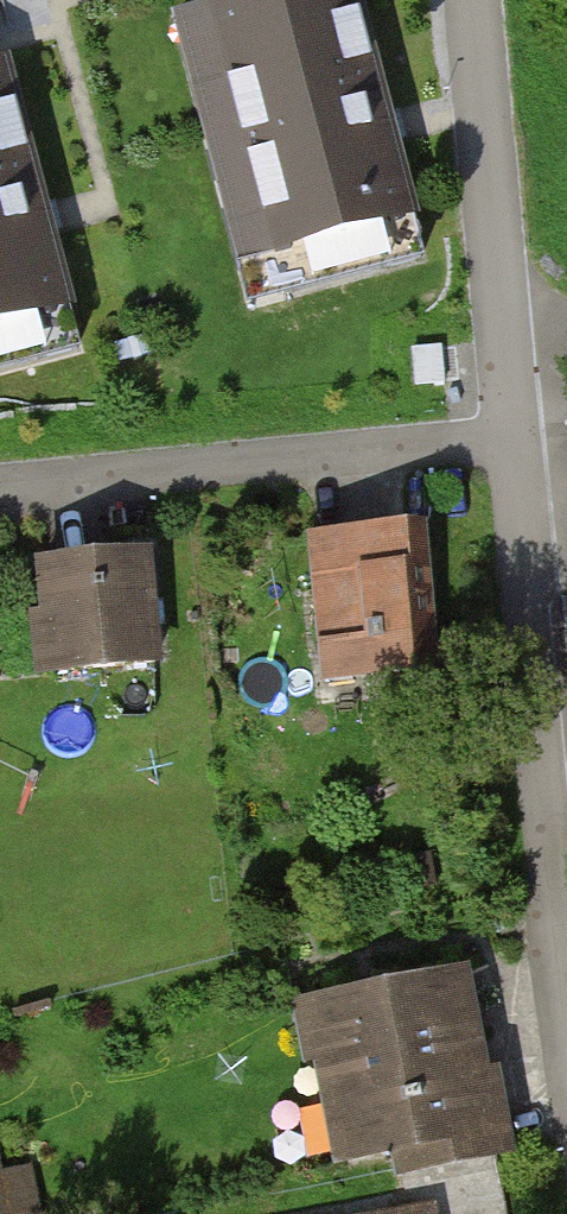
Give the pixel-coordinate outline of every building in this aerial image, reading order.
[(210,11),(239,122),(205,131),(211,152),(244,143),(274,254),(284,295),(422,258),(411,217),(388,131),(353,0),(252,0),(210,11)] [(0,67),(0,370),(77,349),(66,309),(44,225),(1,66),(0,67)] [(420,527),(316,537),(327,651),(369,647),(372,676),(434,670),(431,641),(423,556),(420,527)] [(145,553),(43,563),(54,672),(156,662),(145,553)] [(461,975),(313,1004),(343,1156),(396,1146),(401,1169),(495,1152),(461,975)] [(401,1169),(409,1213),(414,1213),(431,1211),(431,1213),(506,1213),(495,1152),(401,1169)]
